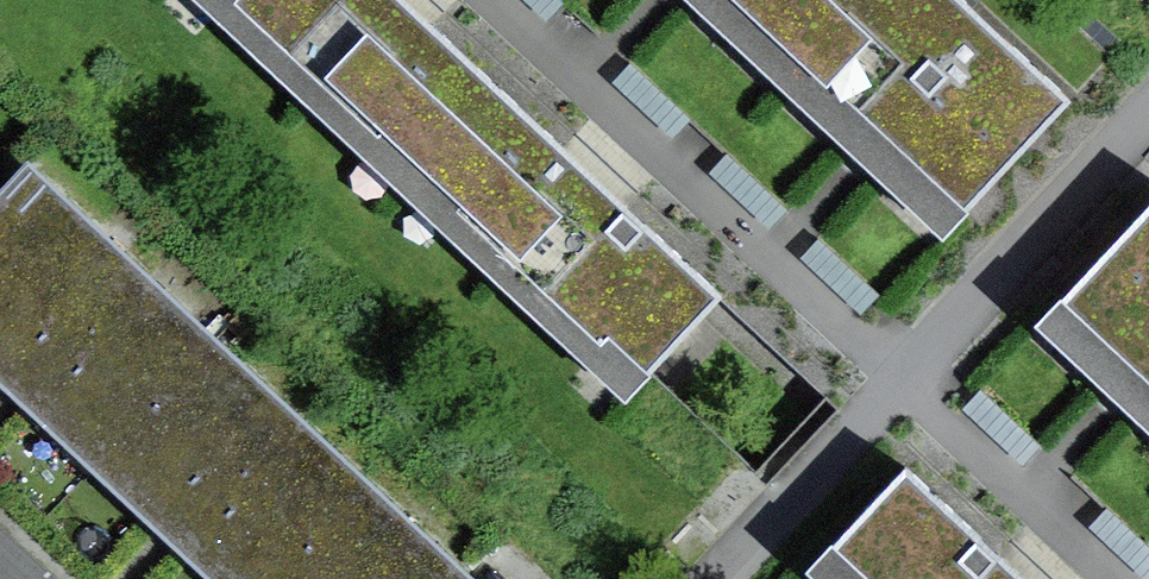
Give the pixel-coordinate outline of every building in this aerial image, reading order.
[(498,86),(405,0),(230,0),(229,2),(378,141),(387,133),(423,166),(498,86)] [(808,0),(736,0),(774,35),(808,0)] [(1071,99),(964,0),(808,0),(774,35),(885,138),(965,212),(1071,99)] [(647,374),(722,294),(596,178),(498,86),(423,166),(459,200),(451,209),(601,348),(609,340),(647,374)] [(211,341),(27,171),(0,200),(0,351),(28,376),(109,451),(211,341)] [(1059,301),(1140,376),(1148,385),(1148,206),(1059,301)] [(364,483),(211,341),(109,451),(180,518),(246,578),(274,578),(364,483)] [(1023,576),(905,467),(830,547),(864,578),(1026,578),(1023,576)] [(364,483),(274,578),(468,578),(364,483)] [(0,525),(0,578),(58,578),(0,525)]
